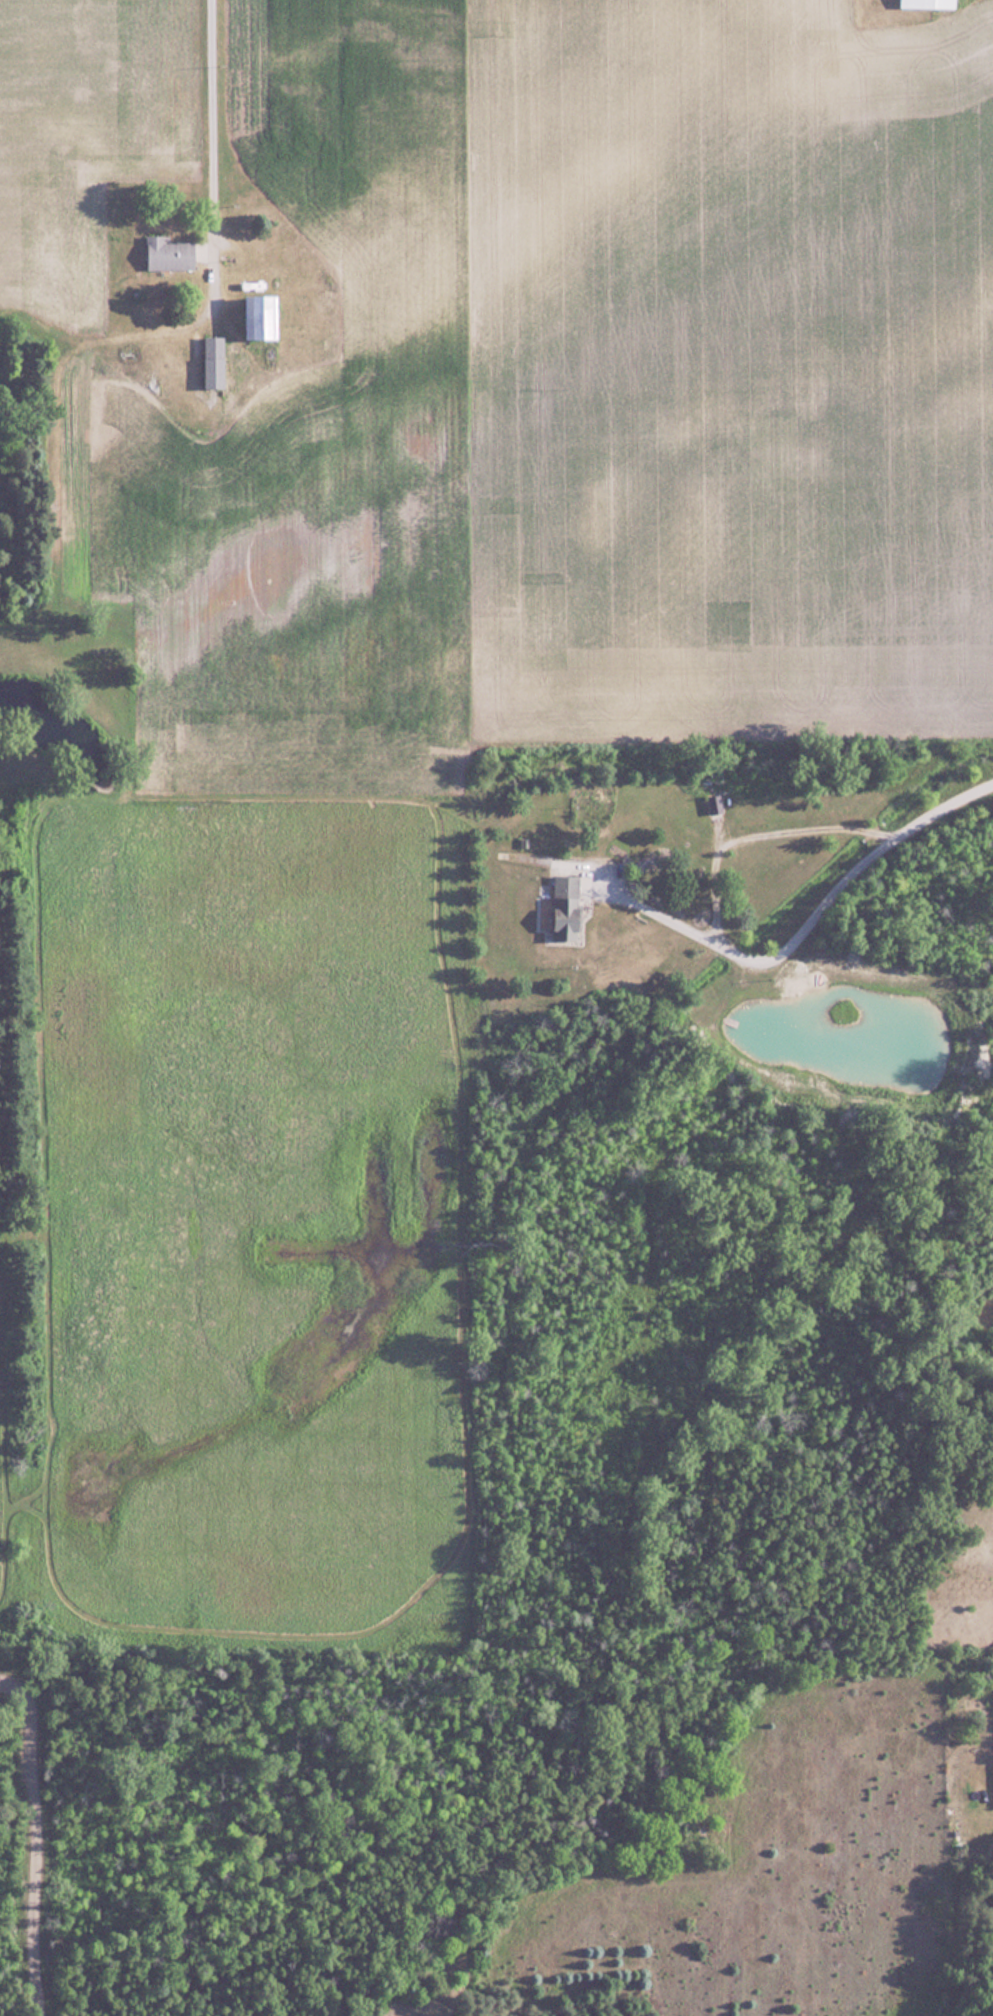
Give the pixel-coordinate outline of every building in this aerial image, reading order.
[(956,0),(899,0),(899,8),(956,8),(956,0)] [(165,236),(147,236),(147,271),(196,271),(196,242),(165,242),(165,236)] [(248,340),(280,340),(280,295),(248,295),(248,340)] [(227,389),(227,337),(206,337),(206,389),(227,389)] [(706,797),(708,815),(722,813),(720,795),(706,797)] [(581,941),(581,876),(554,876),(553,941),(581,941)]
